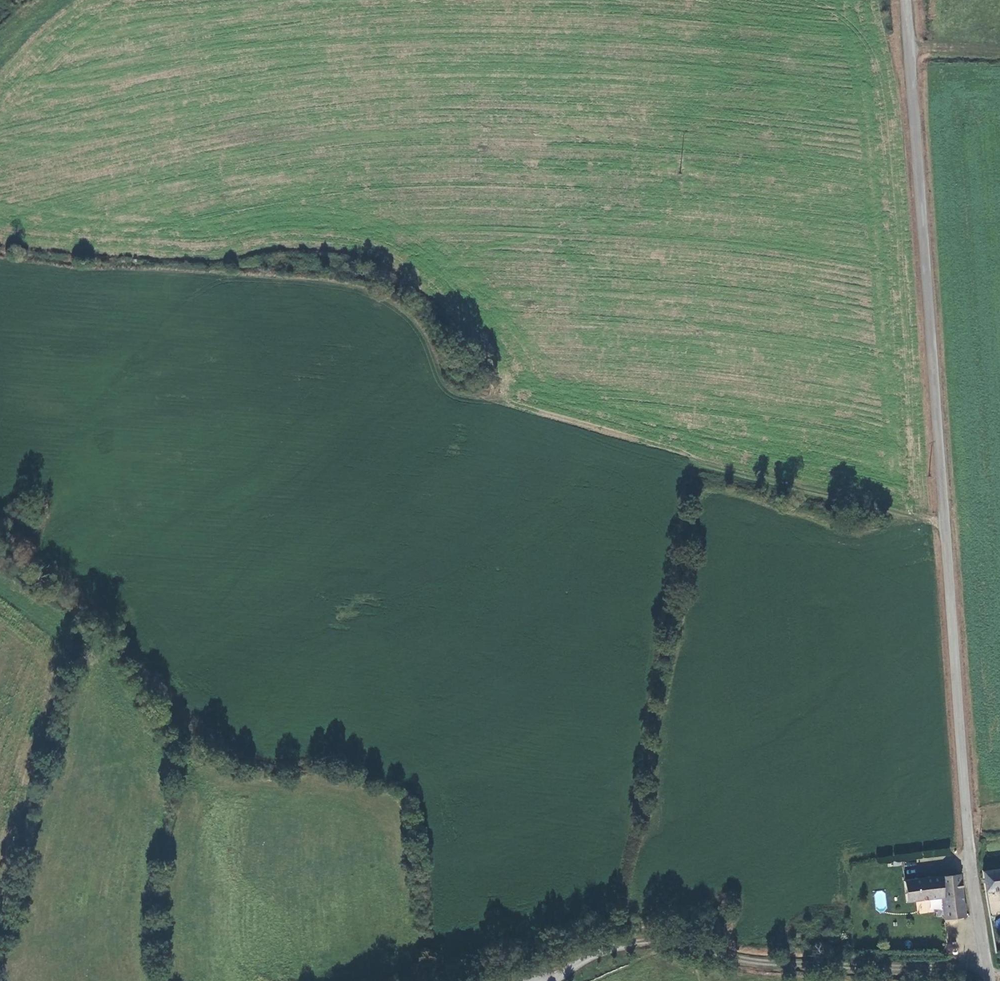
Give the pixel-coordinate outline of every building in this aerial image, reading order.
[(999,890),(999,870),(983,872),(985,892),(999,890)] [(944,920),(966,917),(960,876),(904,884),(907,904),(941,899),(944,920)] [(876,910),(886,910),(885,890),(875,891),(876,910)]
